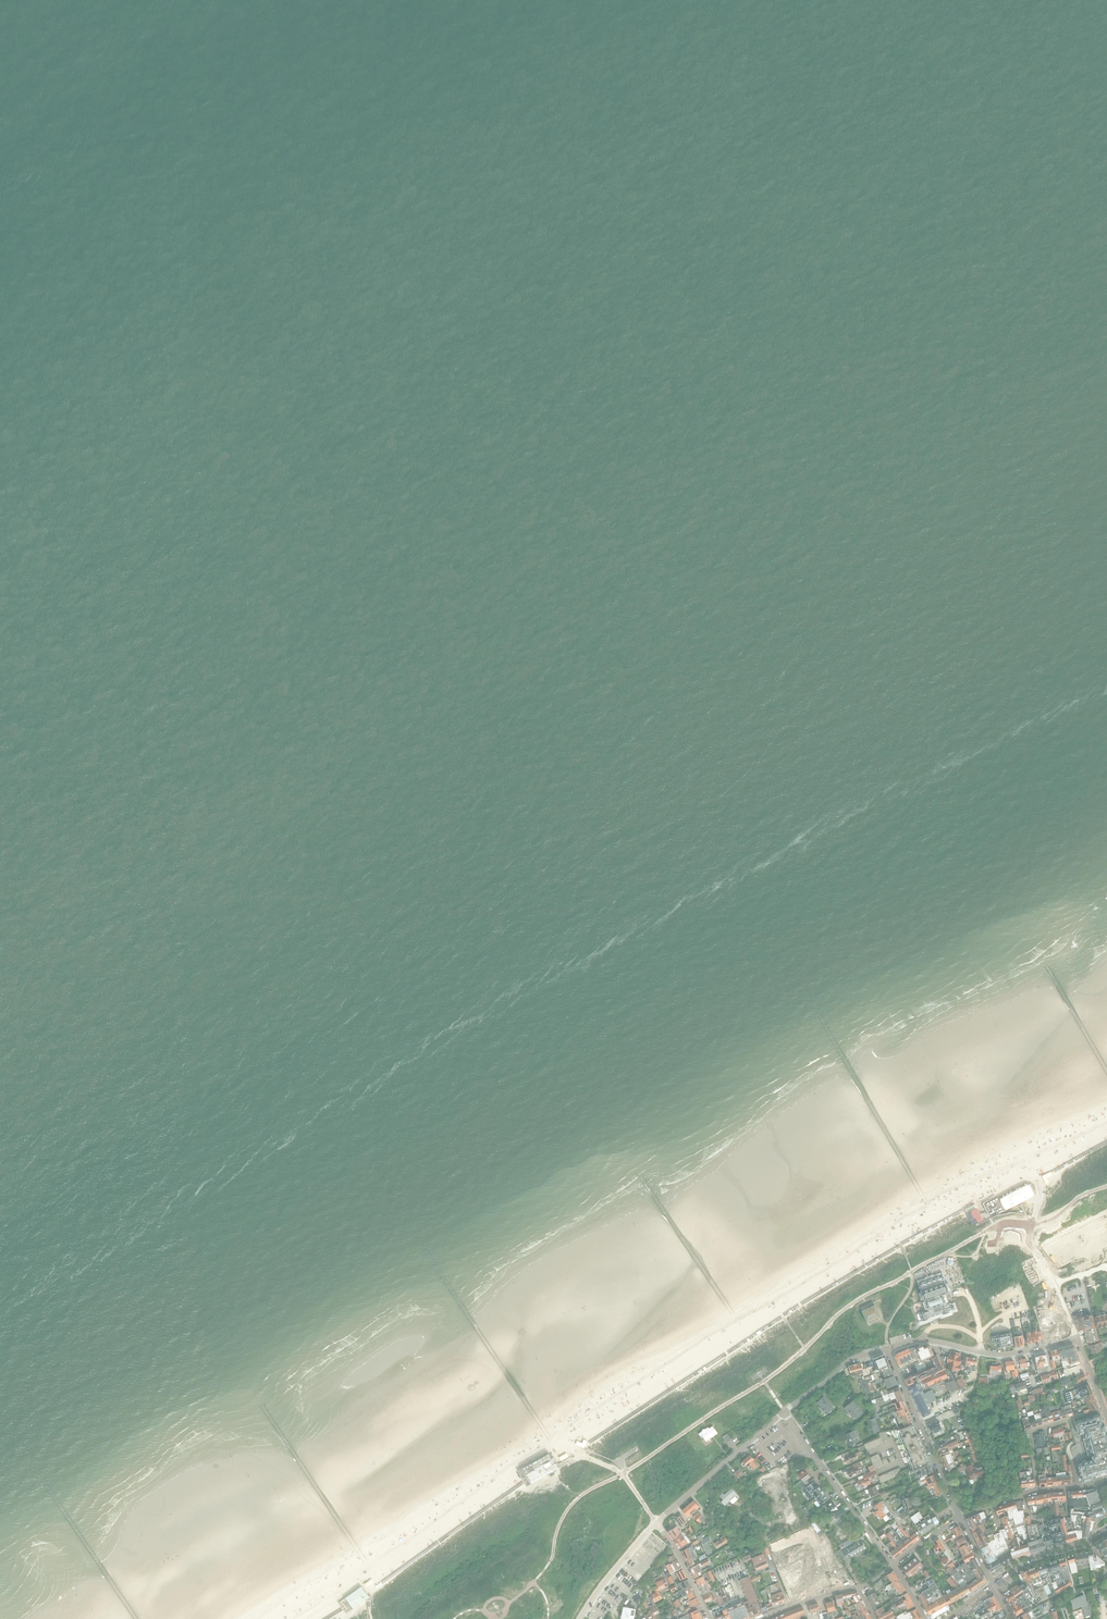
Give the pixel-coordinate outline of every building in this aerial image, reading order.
[(1028,1184),(1000,1199),(1005,1209),(1033,1194),(1028,1184)] [(976,1210),(968,1214),(974,1224),(981,1220),(976,1210)] [(1105,1223),(1051,1250),(1058,1265),(1106,1242),(1106,1226),(1105,1223)] [(932,1319),(940,1316),(940,1318),(952,1314),(952,1312),(957,1310),(954,1302),(951,1303),(944,1282),(942,1275),(918,1283),(920,1291),(917,1292),(923,1310),(918,1312),(921,1320),(918,1321),(919,1325),(932,1320),(932,1319)] [(866,1322),(879,1316),(872,1301),(860,1307),(866,1322)] [(1058,1337),(1068,1333),(1057,1305),(1050,1308),(1049,1307),(1046,1308),(1047,1309),(1039,1312),(1044,1324),(1045,1340),(1054,1339),(1053,1338),(1058,1336),(1058,1337)] [(1095,1328),(1096,1328),(1103,1326),(1100,1313),(1096,1314),(1096,1316),(1093,1317),(1094,1321),(1095,1328)] [(1095,1328),(1094,1321),(1092,1322),(1090,1315),(1080,1317),(1080,1314),(1072,1316),(1078,1331),(1081,1331),(1081,1330),(1086,1329),(1089,1342),(1099,1340),(1096,1328),(1095,1328)] [(1042,1339),(1041,1337),(1040,1331),(1026,1334),(1028,1343),(1039,1341),(1038,1339),(1042,1339)] [(1010,1332),(991,1336),(992,1340),(994,1340),(995,1345),(997,1345),(997,1347),(1012,1344),(1010,1332)] [(1016,1347),(1024,1345),(1022,1335),(1021,1335),(1021,1333),(1016,1334),(1017,1336),(1014,1336),(1016,1347)] [(1092,1353),(1100,1351),(1099,1348),(1102,1347),(1101,1342),(1090,1345),(1092,1353)] [(905,1367),(914,1363),(932,1355),(930,1350),(930,1348),(929,1346),(928,1346),(928,1345),(921,1348),(920,1345),(918,1346),(917,1345),(909,1348),(897,1353),(898,1353),(895,1354),(894,1357),(898,1365),(901,1363),(902,1366),(904,1365),(905,1367)] [(1060,1358),(1061,1359),(1061,1360),(1063,1367),(1074,1363),(1079,1361),(1073,1345),(1069,1346),(1058,1349),(1060,1357),(1061,1358),(1060,1358)] [(1060,1357),(1058,1349),(1050,1351),(1052,1359),(1050,1360),(1052,1368),(1056,1367),(1054,1359),(1058,1358),(1058,1359),(1061,1359),(1060,1358),(1061,1358),(1060,1357)] [(948,1368),(955,1370),(955,1369),(959,1370),(960,1366),(957,1366),(960,1362),(960,1360),(960,1355),(959,1355),(960,1353),(951,1350),(950,1353),(949,1353),(947,1357),(946,1359),(947,1363),(949,1364),(948,1368)] [(1034,1354),(1038,1373),(1047,1369),(1048,1366),(1045,1352),(1034,1354)] [(883,1354),(873,1359),(873,1360),(875,1364),(878,1372),(881,1370),(889,1367),(885,1355),(883,1354)] [(904,1378),(907,1385),(912,1395),(915,1401),(932,1393),(931,1391),(924,1394),(923,1394),(924,1393),(923,1392),(923,1393),(922,1391),(920,1388),(923,1387),(924,1388),(929,1386),(929,1387),(933,1385),(943,1380),(947,1378),(949,1381),(947,1382),(952,1393),(959,1389),(954,1379),(950,1371),(946,1367),(944,1368),(942,1363),(941,1364),(937,1355),(938,1354),(936,1354),(932,1355),(914,1363),(918,1373),(916,1374),(916,1375),(911,1377),(910,1376),(904,1378)] [(967,1365),(967,1370),(974,1371),(976,1358),(969,1357),(967,1365)] [(1023,1366),(1027,1366),(1026,1358),(1018,1359),(1020,1370),(1023,1369),(1023,1366)] [(1012,1376),(1018,1375),(1017,1368),(1014,1368),(1013,1360),(1005,1361),(1006,1370),(1011,1369),(1012,1376)] [(860,1363),(849,1366),(852,1375),(858,1374),(863,1373),(861,1368),(860,1363)] [(1001,1373),(1001,1371),(1001,1365),(998,1365),(998,1366),(990,1365),(989,1373),(1001,1373)] [(889,1367),(881,1370),(884,1377),(892,1374),(889,1367)] [(1058,1378),(1056,1372),(1054,1372),(1054,1371),(1052,1371),(1052,1373),(1049,1373),(1040,1376),(1042,1383),(1050,1381),(1050,1378),(1055,1377),(1055,1379),(1058,1378)] [(966,1386),(962,1376),(962,1377),(961,1374),(958,1375),(957,1372),(954,1373),(955,1376),(956,1379),(960,1389),(966,1386)] [(1086,1379),(1084,1373),(1075,1377),(1074,1378),(1075,1380),(1074,1380),(1075,1382),(1076,1382),(1076,1383),(1086,1379)] [(887,1388),(896,1384),(893,1375),(883,1379),(887,1388)] [(1071,1376),(1061,1381),(1063,1386),(1073,1381),(1071,1376)] [(1014,1384),(1016,1390),(1019,1389),(1020,1392),(1026,1390),(1024,1381),(1014,1384)] [(1087,1383),(1076,1388),(1078,1394),(1076,1395),(1077,1398),(1079,1397),(1091,1392),(1087,1383)] [(896,1384),(887,1388),(882,1390),(884,1395),(898,1389),(896,1384)] [(898,1389),(884,1395),(882,1396),(884,1401),(889,1399),(889,1398),(890,1398),(890,1400),(901,1395),(898,1389)] [(1076,1405),(1075,1401),(1076,1401),(1076,1399),(1074,1400),(1073,1401),(1069,1391),(1065,1393),(1066,1398),(1068,1402),(1070,1402),(1072,1408),(1074,1407),(1074,1406),(1076,1405)] [(1085,1400),(1087,1405),(1096,1402),(1092,1392),(1083,1396),(1085,1400)] [(932,1393),(915,1401),(923,1417),(930,1414),(926,1404),(935,1400),(932,1393)] [(892,1404),(894,1403),(903,1400),(901,1395),(890,1400),(892,1404)] [(827,1413),(833,1408),(823,1397),(817,1402),(821,1406),(820,1407),(823,1411),(824,1410),(827,1413)] [(893,1411),(905,1407),(903,1400),(894,1403),(896,1406),(893,1407),(893,1408),(889,1409),(891,1412),(893,1411)] [(1088,1408),(1085,1410),(1086,1413),(1099,1408),(1096,1402),(1087,1405),(1088,1408)] [(856,1418),(863,1412),(855,1403),(851,1406),(849,1403),(844,1407),(849,1413),(850,1412),(856,1418)] [(1065,1406),(1064,1406),(1066,1412),(1067,1416),(1073,1414),(1070,1404),(1067,1405),(1067,1407),(1066,1407),(1065,1406)] [(1046,1405),(1044,1406),(1045,1409),(1045,1411),(1049,1422),(1055,1420),(1052,1412),(1049,1413),(1049,1411),(1050,1410),(1049,1406),(1046,1405)] [(1058,1410),(1061,1418),(1067,1416),(1066,1412),(1064,1406),(1061,1407),(1062,1409),(1058,1410)] [(905,1407),(893,1411),(895,1417),(908,1412),(905,1407)] [(1042,1412),(1039,1413),(1040,1414),(1043,1424),(1049,1422),(1045,1411),(1045,1409),(1041,1410),(1042,1412)] [(1058,1410),(1052,1412),(1055,1420),(1061,1418),(1058,1410)] [(901,1428),(912,1424),(908,1412),(895,1417),(894,1417),(898,1426),(893,1427),(894,1429),(901,1428)] [(1039,1413),(1034,1415),(1037,1426),(1043,1424),(1040,1414),(1039,1413)] [(1075,1421),(1076,1427),(1076,1428),(1079,1427),(1081,1433),(1084,1432),(1086,1437),(1083,1438),(1088,1456),(1091,1455),(1092,1460),(1077,1464),(1082,1482),(1092,1479),(1091,1475),(1106,1470),(1106,1433),(1106,1431),(1106,1432),(1103,1424),(1102,1424),(1100,1413),(1091,1416),(1091,1417),(1075,1421)] [(1034,1415),(1028,1416),(1029,1420),(1031,1428),(1037,1426),(1034,1415)] [(1025,1417),(1021,1418),(1022,1421),(1025,1429),(1025,1430),(1031,1428),(1029,1420),(1028,1416),(1025,1417)] [(879,1430),(876,1420),(875,1417),(869,1419),(873,1433),(879,1431),(879,1430)] [(937,1420),(927,1424),(931,1434),(942,1429),(937,1420)] [(901,1428),(894,1429),(903,1450),(920,1442),(912,1424),(901,1428)] [(713,1435),(717,1432),(713,1426),(705,1431),(704,1430),(699,1433),(701,1437),(703,1436),(704,1439),(710,1435),(710,1434),(712,1433),(713,1435)] [(1061,1426),(1051,1430),(1053,1437),(1061,1434),(1063,1439),(1063,1440),(1068,1439),(1068,1438),(1071,1438),(1071,1431),(1067,1432),(1063,1433),(1061,1426)] [(856,1437),(857,1436),(859,1436),(856,1429),(847,1433),(847,1434),(845,1434),(847,1438),(848,1437),(851,1443),(848,1444),(850,1447),(853,1446),(852,1443),(858,1441),(856,1437)] [(969,1444),(972,1443),(970,1438),(971,1438),(968,1432),(967,1433),(966,1430),(963,1431),(967,1439),(964,1440),(965,1442),(968,1441),(969,1444)] [(888,1438),(885,1431),(879,1432),(880,1437),(864,1444),(864,1445),(865,1448),(867,1451),(884,1443),(883,1440),(888,1438)] [(1043,1435),(1044,1435),(1043,1431),(1038,1431),(1038,1434),(1034,1435),(1034,1438),(1035,1438),(1036,1446),(1044,1445),(1043,1435)] [(726,1442),(731,1439),(726,1433),(722,1436),(726,1442)] [(943,1439),(945,1443),(936,1446),(938,1451),(960,1442),(958,1443),(957,1440),(946,1444),(946,1442),(947,1441),(946,1438),(943,1439)] [(940,1456),(950,1453),(949,1450),(952,1449),(951,1447),(956,1445),(956,1446),(963,1443),(962,1441),(960,1442),(938,1451),(940,1456)] [(925,1462),(928,1461),(927,1459),(920,1442),(903,1450),(910,1465),(911,1467),(916,1465),(922,1463),(922,1464),(925,1462)] [(858,1451),(854,1453),(844,1457),(847,1463),(857,1459),(856,1456),(860,1454),(858,1451),(865,1448),(864,1445),(857,1448),(858,1451)] [(548,1452),(521,1467),(531,1483),(557,1468),(548,1452)] [(875,1470),(884,1466),(878,1453),(869,1457),(875,1470)] [(950,1453),(940,1456),(941,1459),(944,1465),(952,1462),(954,1461),(950,1453)] [(741,1463),(741,1464),(743,1466),(744,1466),(746,1465),(746,1466),(749,1463),(754,1469),(758,1465),(753,1460),(754,1459),(749,1454),(742,1461),(743,1462),(741,1463)] [(1066,1459),(1062,1459),(1064,1470),(1067,1469),(1068,1471),(1072,1470),(1072,1464),(1067,1465),(1066,1459)] [(858,1470),(862,1468),(859,1461),(852,1464),(854,1467),(847,1471),(849,1477),(859,1473),(858,1470)] [(916,1465),(911,1467),(908,1468),(910,1473),(920,1469),(921,1472),(919,1474),(920,1476),(919,1477),(919,1478),(926,1474),(933,1471),(928,1461),(925,1462),(922,1464),(922,1463),(916,1465)] [(952,1462),(944,1465),(946,1472),(951,1469),(951,1468),(956,1467),(954,1461),(952,1462)] [(972,1463),(965,1466),(967,1471),(970,1479),(968,1479),(970,1483),(971,1484),(972,1484),(973,1483),(973,1482),(972,1478),(980,1476),(980,1477),(985,1476),(981,1464),(976,1466),(976,1468),(974,1469),(972,1463)] [(898,1472),(900,1471),(898,1467),(878,1476),(881,1483),(899,1475),(898,1472)] [(739,1469),(733,1474),(737,1479),(739,1478),(740,1478),(739,1477),(743,1474),(739,1469)] [(804,1469),(798,1474),(803,1481),(810,1476),(804,1469)] [(864,1478),(857,1481),(860,1488),(870,1483),(869,1480),(873,1479),(878,1477),(875,1470),(870,1472),(863,1475),(864,1478)] [(1045,1470),(1044,1470),(1042,1470),(1042,1474),(1038,1475),(1039,1487),(1046,1486),(1045,1477),(1045,1470)] [(1021,1487),(1035,1485),(1034,1476),(1030,1476),(1030,1471),(1019,1472),(1021,1487)] [(928,1484),(936,1480),(933,1473),(920,1480),(921,1483),(926,1481),(928,1484)] [(1056,1476),(1052,1476),(1053,1485),(1060,1484),(1059,1476),(1058,1473),(1056,1473),(1056,1476)] [(776,1474),(761,1479),(764,1488),(772,1486),(777,1488),(780,1495),(791,1491),(786,1479),(776,1474)] [(1069,1474),(1059,1476),(1060,1484),(1066,1483),(1070,1483),(1074,1482),(1073,1474),(1069,1474)] [(936,1480),(928,1484),(927,1485),(929,1488),(932,1487),(936,1495),(942,1492),(936,1480)] [(808,1491),(806,1492),(810,1498),(813,1497),(814,1498),(824,1491),(822,1488),(820,1488),(819,1486),(815,1489),(811,1484),(806,1488),(808,1491)] [(871,1496),(878,1493),(875,1486),(868,1489),(869,1492),(868,1493),(870,1496),(871,1495),(871,1496)] [(722,1492),(719,1495),(722,1499),(720,1501),(724,1505),(730,1500),(732,1503),(739,1497),(733,1490),(732,1491),(730,1489),(724,1494),(722,1492)] [(1090,1504),(1091,1504),(1100,1501),(1095,1489),(1081,1490),(1068,1491),(1069,1507),(1073,1506),(1074,1507),(1078,1507),(1088,1505),(1090,1504)] [(824,1491),(814,1498),(815,1500),(817,1499),(820,1504),(827,1499),(824,1495),(826,1494),(824,1491)] [(1050,1492),(1051,1500),(1055,1500),(1055,1501),(1055,1504),(1053,1504),(1053,1512),(1054,1512),(1055,1515),(1059,1515),(1057,1501),(1057,1491),(1050,1492)] [(1057,1491),(1057,1501),(1062,1501),(1062,1502),(1065,1502),(1064,1491),(1057,1491)] [(1050,1492),(1044,1493),(1034,1495),(1036,1509),(1037,1510),(1037,1512),(1043,1511),(1042,1502),(1051,1500),(1050,1492)] [(1027,1504),(1033,1503),(1033,1505),(1032,1505),(1033,1511),(1037,1510),(1036,1509),(1034,1495),(1026,1497),(1027,1504)] [(901,1499),(905,1509),(912,1506),(909,1497),(901,1499)] [(1021,1499),(1014,1502),(1014,1501),(1004,1504),(1006,1510),(1015,1537),(1017,1536),(1023,1555),(1030,1552),(1026,1541),(1023,1525),(1025,1525),(1024,1516),(1021,1499)] [(693,1500),(688,1505),(693,1511),(699,1507),(693,1500)] [(782,1500),(777,1510),(785,1514),(787,1519),(784,1525),(795,1530),(800,1518),(796,1507),(782,1500)] [(832,1501),(826,1505),(830,1510),(831,1509),(832,1510),(838,1509),(836,1506),(832,1501)] [(879,1519),(885,1515),(887,1517),(891,1514),(883,1503),(882,1504),(880,1501),(873,1506),(876,1510),(874,1512),(879,1519)] [(1100,1501),(1091,1504),(1093,1510),(1093,1511),(1102,1507),(1100,1501)] [(1004,1511),(1006,1510),(1004,1504),(994,1507),(997,1514),(1002,1512),(1002,1511),(1004,1511)] [(1078,1514),(1087,1516),(1088,1511),(1090,1511),(1093,1510),(1091,1504),(1090,1504),(1088,1505),(1078,1507),(1074,1507),(1069,1508),(1069,1514),(1070,1513),(1078,1514)] [(688,1505),(682,1510),(687,1516),(693,1511),(688,1505)] [(843,1507),(833,1513),(836,1518),(845,1512),(843,1507)] [(1104,1513),(1102,1507),(1093,1511),(1093,1510),(1090,1511),(1088,1511),(1087,1516),(1091,1517),(1092,1516),(1094,1515),(1094,1516),(1104,1513)] [(1006,1516),(1001,1518),(1004,1528),(1008,1539),(1006,1540),(1008,1546),(1007,1547),(1008,1547),(1009,1548),(1010,1551),(1012,1558),(1023,1555),(1017,1536),(1015,1537),(1006,1510),(1004,1511),(1006,1516)] [(919,1511),(916,1513),(910,1517),(916,1525),(918,1528),(917,1529),(919,1532),(920,1531),(922,1534),(938,1524),(937,1522),(938,1521),(935,1515),(933,1516),(932,1514),(930,1516),(929,1514),(923,1518),(919,1511)] [(975,1515),(972,1516),(977,1525),(981,1523),(982,1523),(979,1517),(980,1517),(981,1519),(986,1517),(983,1511),(975,1515)] [(1078,1514),(1070,1513),(1070,1516),(1075,1531),(1077,1538),(1088,1535),(1088,1530),(1090,1523),(1091,1517),(1087,1516),(1078,1514)] [(681,1514),(676,1518),(680,1522),(678,1523),(680,1526),(686,1521),(683,1516),(681,1514)] [(972,1516),(966,1518),(972,1532),(979,1529),(980,1532),(982,1531),(985,1530),(984,1530),(983,1527),(981,1523),(977,1525),(972,1516)] [(1058,1519),(1058,1518),(1052,1520),(1047,1521),(1050,1530),(1052,1538),(1054,1545),(1065,1542),(1058,1519)] [(1063,1518),(1058,1519),(1065,1542),(1077,1538),(1075,1531),(1067,1533),(1063,1518)] [(1042,1537),(1041,1533),(1038,1522),(1034,1523),(1034,1524),(1031,1524),(1025,1525),(1023,1525),(1026,1541),(1030,1552),(1045,1548),(1043,1539),(1042,1537)] [(668,1531),(667,1532),(672,1539),(678,1535),(681,1533),(682,1532),(680,1530),(679,1530),(678,1528),(678,1527),(677,1525),(676,1525),(674,1526),(674,1527),(673,1528),(670,1530),(669,1530),(668,1531)] [(955,1536),(962,1533),(958,1525),(951,1529),(955,1536)] [(907,1538),(903,1542),(907,1548),(914,1543),(904,1530),(900,1526),(898,1528),(902,1532),(907,1538)] [(986,1543),(979,1546),(983,1556),(988,1565),(987,1565),(989,1572),(1001,1565),(1001,1564),(1012,1558),(1010,1551),(1009,1548),(1008,1547),(1007,1547),(1008,1546),(1006,1540),(1008,1539),(1004,1528),(999,1530),(999,1532),(995,1534),(993,1535),(992,1533),(994,1532),(992,1528),(991,1527),(984,1530),(985,1530),(982,1531),(985,1536),(987,1535),(989,1541),(986,1543)] [(904,1530),(914,1543),(920,1538),(915,1532),(911,1535),(906,1529),(904,1530)] [(989,1541),(987,1535),(985,1536),(982,1531),(980,1532),(979,1529),(972,1532),(979,1546),(986,1543),(989,1541)] [(1050,1530),(1041,1533),(1042,1537),(1043,1539),(1045,1548),(1054,1545),(1052,1538),(1050,1530)] [(898,1545),(893,1539),(894,1538),(888,1532),(886,1534),(884,1531),(878,1536),(881,1539),(887,1535),(891,1540),(901,1553),(907,1548),(903,1542),(898,1545)] [(678,1535),(672,1539),(675,1543),(684,1537),(681,1533),(682,1532),(681,1533),(678,1535)] [(840,1548),(837,1550),(842,1558),(845,1556),(845,1555),(848,1553),(850,1556),(860,1550),(860,1551),(866,1548),(860,1539),(864,1537),(861,1533),(852,1538),(853,1540),(852,1541),(850,1538),(842,1543),(844,1546),(841,1548),(840,1548)] [(701,1534),(698,1536),(700,1540),(701,1542),(706,1552),(707,1553),(710,1551),(706,1543),(711,1540),(708,1536),(703,1539),(701,1534)] [(718,1540),(714,1543),(717,1548),(727,1541),(724,1535),(720,1538),(721,1540),(719,1541),(718,1540)] [(782,1559),(777,1561),(782,1570),(783,1570),(790,1587),(791,1586),(792,1587),(790,1588),(793,1597),(806,1592),(802,1584),(806,1583),(807,1585),(819,1580),(817,1576),(837,1567),(831,1553),(833,1552),(833,1546),(829,1535),(822,1539),(820,1540),(818,1536),(806,1541),(807,1542),(797,1546),(802,1557),(791,1563),(790,1561),(788,1562),(786,1557),(782,1559)] [(952,1546),(954,1549),(958,1547),(967,1542),(963,1535),(954,1539),(957,1544),(952,1546)] [(684,1537),(675,1543),(679,1549),(690,1541),(686,1536),(684,1537)] [(934,1544),(931,1545),(936,1553),(942,1549),(943,1552),(946,1550),(939,1538),(933,1542),(934,1544)] [(895,1558),(901,1553),(891,1540),(889,1542),(894,1548),(890,1552),(895,1558)] [(1096,1546),(1100,1554),(1102,1555),(1106,1558),(1106,1547),(1103,1540),(1096,1544),(1096,1546)] [(958,1547),(963,1555),(971,1551),(967,1542),(958,1547)] [(687,1547),(681,1551),(689,1566),(695,1563),(691,1558),(696,1555),(693,1550),(694,1550),(692,1545),(687,1548),(687,1547)] [(962,1556),(965,1562),(969,1560),(974,1557),(971,1551),(963,1555),(962,1556)] [(1088,1558),(1087,1551),(1074,1554),(1076,1564),(1089,1562),(1089,1558),(1088,1558)] [(1092,1551),(1087,1551),(1088,1558),(1089,1558),(1089,1562),(1091,1570),(1095,1569),(1094,1565),(1093,1565),(1093,1561),(1097,1560),(1095,1553),(1093,1553),(1092,1551)] [(749,1553),(741,1556),(743,1562),(751,1558),(749,1553)] [(670,1563),(666,1565),(669,1571),(670,1573),(674,1571),(681,1567),(677,1559),(674,1554),(666,1558),(670,1563)] [(762,1554),(752,1558),(757,1569),(767,1564),(762,1554)] [(1067,1556),(1068,1563),(1071,1573),(1077,1571),(1076,1564),(1074,1554),(1067,1556)] [(946,1555),(940,1559),(943,1565),(949,1561),(946,1555)] [(1064,1556),(1057,1559),(1060,1567),(1066,1587),(1072,1583),(1067,1565),(1064,1556)] [(905,1572),(908,1577),(920,1567),(923,1570),(922,1571),(926,1577),(931,1574),(924,1562),(922,1564),(916,1557),(902,1568),(905,1571),(905,1572)] [(973,1568),(979,1565),(974,1557),(969,1560),(965,1562),(969,1569),(971,1568),(972,1569),(973,1568)] [(700,1562),(690,1568),(695,1577),(701,1574),(699,1570),(701,1569),(700,1567),(710,1562),(708,1558),(700,1562)] [(1057,1559),(1051,1561),(1054,1569),(1061,1590),(1066,1587),(1060,1567),(1057,1559)] [(1054,1569),(1051,1561),(1045,1563),(1054,1589),(1055,1594),(1061,1590),(1054,1569)] [(965,1562),(963,1563),(961,1564),(956,1567),(949,1572),(951,1574),(953,1573),(954,1574),(957,1580),(958,1579),(960,1582),(964,1579),(965,1582),(971,1591),(986,1580),(979,1565),(973,1568),(972,1569),(971,1568),(969,1569),(965,1562)] [(1045,1563),(1038,1565),(1035,1566),(1026,1570),(1031,1579),(1033,1583),(1032,1583),(1036,1595),(1039,1601),(1049,1597),(1055,1594),(1054,1589),(1045,1563)] [(680,1580),(686,1577),(682,1569),(676,1572),(680,1580)] [(892,1582),(898,1578),(893,1570),(887,1574),(892,1582)] [(1024,1581),(1018,1585),(1022,1592),(1023,1594),(1030,1604),(1037,1600),(1034,1596),(1036,1595),(1032,1583),(1033,1583),(1031,1579),(1026,1570),(1020,1573),(1024,1581)] [(658,1574),(659,1576),(654,1579),(655,1580),(655,1581),(660,1590),(666,1587),(668,1585),(664,1578),(663,1576),(664,1575),(663,1572),(658,1574)] [(955,1588),(959,1597),(965,1593),(960,1585),(957,1580),(954,1574),(953,1573),(951,1574),(950,1575),(946,1579),(955,1588)] [(704,1575),(695,1579),(698,1585),(707,1581),(704,1575)] [(713,1612),(715,1617),(716,1618),(745,1618),(749,1617),(750,1618),(752,1617),(761,1613),(755,1599),(758,1598),(751,1582),(750,1579),(748,1576),(740,1580),(748,1600),(745,1601),(744,1602),(741,1601),(730,1606),(730,1605),(725,1607),(715,1611),(713,1612)] [(891,1589),(901,1582),(898,1578),(892,1582),(885,1586),(888,1591),(887,1592),(888,1594),(892,1591),(891,1589)] [(960,1585),(965,1593),(971,1591),(965,1582),(964,1579),(960,1582),(958,1579),(957,1580),(960,1585)] [(648,1589),(651,1596),(654,1602),(663,1597),(659,1590),(660,1590),(655,1581),(655,1580),(653,1581),(655,1587),(654,1587),(656,1592),(653,1593),(651,1588),(648,1589)] [(688,1580),(681,1583),(682,1585),(680,1586),(681,1589),(690,1584),(688,1580)] [(707,1581),(698,1585),(701,1592),(702,1593),(710,1589),(707,1581)] [(944,1598),(943,1595),(934,1581),(928,1584),(929,1587),(922,1592),(917,1594),(931,1618),(932,1618),(935,1616),(936,1617),(946,1612),(945,1611),(949,1609),(950,1607),(947,1604),(952,1601),(949,1596),(944,1598)] [(891,1589),(892,1591),(896,1588),(899,1593),(905,1589),(901,1582),(891,1589)] [(681,1589),(679,1590),(682,1596),(686,1594),(693,1591),(690,1584),(681,1589)] [(1018,1585),(1011,1590),(1015,1597),(1016,1598),(1018,1602),(1022,1608),(1030,1604),(1023,1594),(1018,1585)] [(354,1607),(369,1596),(362,1586),(346,1597),(354,1607)] [(952,1601),(959,1597),(955,1588),(953,1590),(952,1588),(950,1590),(949,1588),(946,1591),(947,1593),(943,1595),(944,1598),(949,1596),(952,1601)] [(708,1591),(702,1594),(705,1601),(711,1598),(713,1598),(717,1596),(714,1590),(714,1591),(713,1589),(709,1591),(708,1591)] [(717,1596),(713,1598),(714,1600),(717,1599),(717,1601),(718,1601),(719,1604),(728,1600),(723,1590),(721,1591),(720,1589),(719,1589),(720,1592),(721,1595),(720,1595),(717,1596)] [(685,1603),(688,1601),(697,1597),(694,1590),(693,1591),(686,1594),(689,1599),(684,1601),(685,1603)] [(1018,1602),(1016,1598),(1015,1597),(1011,1590),(1004,1595),(1010,1606),(1018,1602)] [(782,1591),(771,1595),(775,1605),(786,1601),(782,1591)] [(857,1591),(856,1591),(852,1594),(852,1596),(854,1598),(852,1599),(854,1603),(863,1599),(857,1591)] [(874,1610),(877,1609),(874,1602),(879,1600),(875,1592),(867,1596),(875,1610),(874,1610)] [(894,1603),(895,1606),(896,1606),(911,1598),(907,1592),(901,1596),(903,1599),(899,1601),(894,1603)] [(843,1598),(842,1594),(837,1595),(835,1596),(837,1605),(842,1604),(845,1609),(844,1610),(848,1616),(851,1614),(845,1603),(844,1603),(843,1598)] [(973,1606),(977,1613),(987,1607),(989,1613),(991,1612),(995,1618),(1001,1618),(1005,1616),(1000,1607),(1001,1607),(994,1595),(973,1606)] [(1084,1595),(1071,1600),(1074,1608),(1081,1606),(1082,1609),(1082,1608),(1085,1616),(1089,1615),(1090,1615),(1092,1614),(1090,1609),(1091,1608),(1091,1609),(1088,1599),(1088,1601),(1086,1601),(1084,1595)] [(651,1603),(653,1605),(650,1607),(654,1615),(659,1612),(654,1602),(651,1596),(648,1597),(651,1603)] [(700,1602),(697,1597),(688,1601),(690,1607),(700,1602)] [(678,1598),(675,1599),(676,1600),(673,1602),(675,1607),(678,1606),(681,1605),(678,1598)] [(758,1598),(755,1599),(761,1613),(762,1616),(763,1615),(768,1613),(765,1604),(765,1605),(765,1604),(761,1606),(758,1598)] [(914,1604),(911,1598),(896,1606),(895,1606),(893,1607),(892,1608),(894,1611),(899,1608),(899,1607),(904,1604),(907,1609),(914,1604)] [(769,1603),(765,1604),(768,1613),(775,1611),(771,1602),(770,1599),(768,1600),(769,1603)] [(853,1604),(856,1610),(865,1605),(863,1599),(854,1603),(853,1604)] [(833,1616),(836,1614),(832,1601),(825,1603),(828,1612),(831,1611),(833,1616)] [(817,1602),(808,1605),(811,1613),(813,1612),(813,1614),(816,1613),(815,1611),(817,1610),(819,1614),(820,1618),(823,1617),(822,1613),(821,1609),(819,1609),(817,1602)] [(1015,1616),(1023,1611),(1022,1608),(1018,1602),(1010,1606),(1015,1616)] [(858,1614),(861,1613),(867,1609),(865,1605),(856,1610),(858,1614)] [(806,1617),(802,1606),(785,1613),(787,1618),(801,1618),(806,1617)] [(874,1610),(877,1616),(885,1612),(882,1606),(877,1609),(874,1610)] [(890,1618),(896,1615),(894,1611),(892,1608),(893,1607),(893,1606),(888,1608),(889,1610),(885,1612),(877,1616),(879,1618),(890,1618)] [(624,1607),(623,1614),(633,1616),(635,1609),(624,1607)] [(899,1618),(922,1618),(916,1607),(904,1614),(903,1612),(897,1616),(898,1618),(899,1618)] [(991,1612),(989,1613),(987,1607),(977,1613),(981,1618),(987,1615),(988,1618),(987,1618),(995,1618),(991,1612)] [(1016,1617),(1017,1618),(1027,1618),(1030,1617),(1035,1614),(1032,1608),(1026,1612),(1025,1612),(1016,1617)] [(701,1618),(697,1609),(689,1613),(690,1616),(691,1615),(693,1618),(698,1618),(701,1618)] [(861,1613),(864,1618),(871,1618),(872,1618),(867,1609),(861,1613)] [(650,1610),(647,1611),(648,1613),(645,1615),(647,1618),(654,1618),(650,1610)] [(1051,1612),(1053,1618),(1057,1618),(1059,1618),(1056,1610),(1051,1612)]
